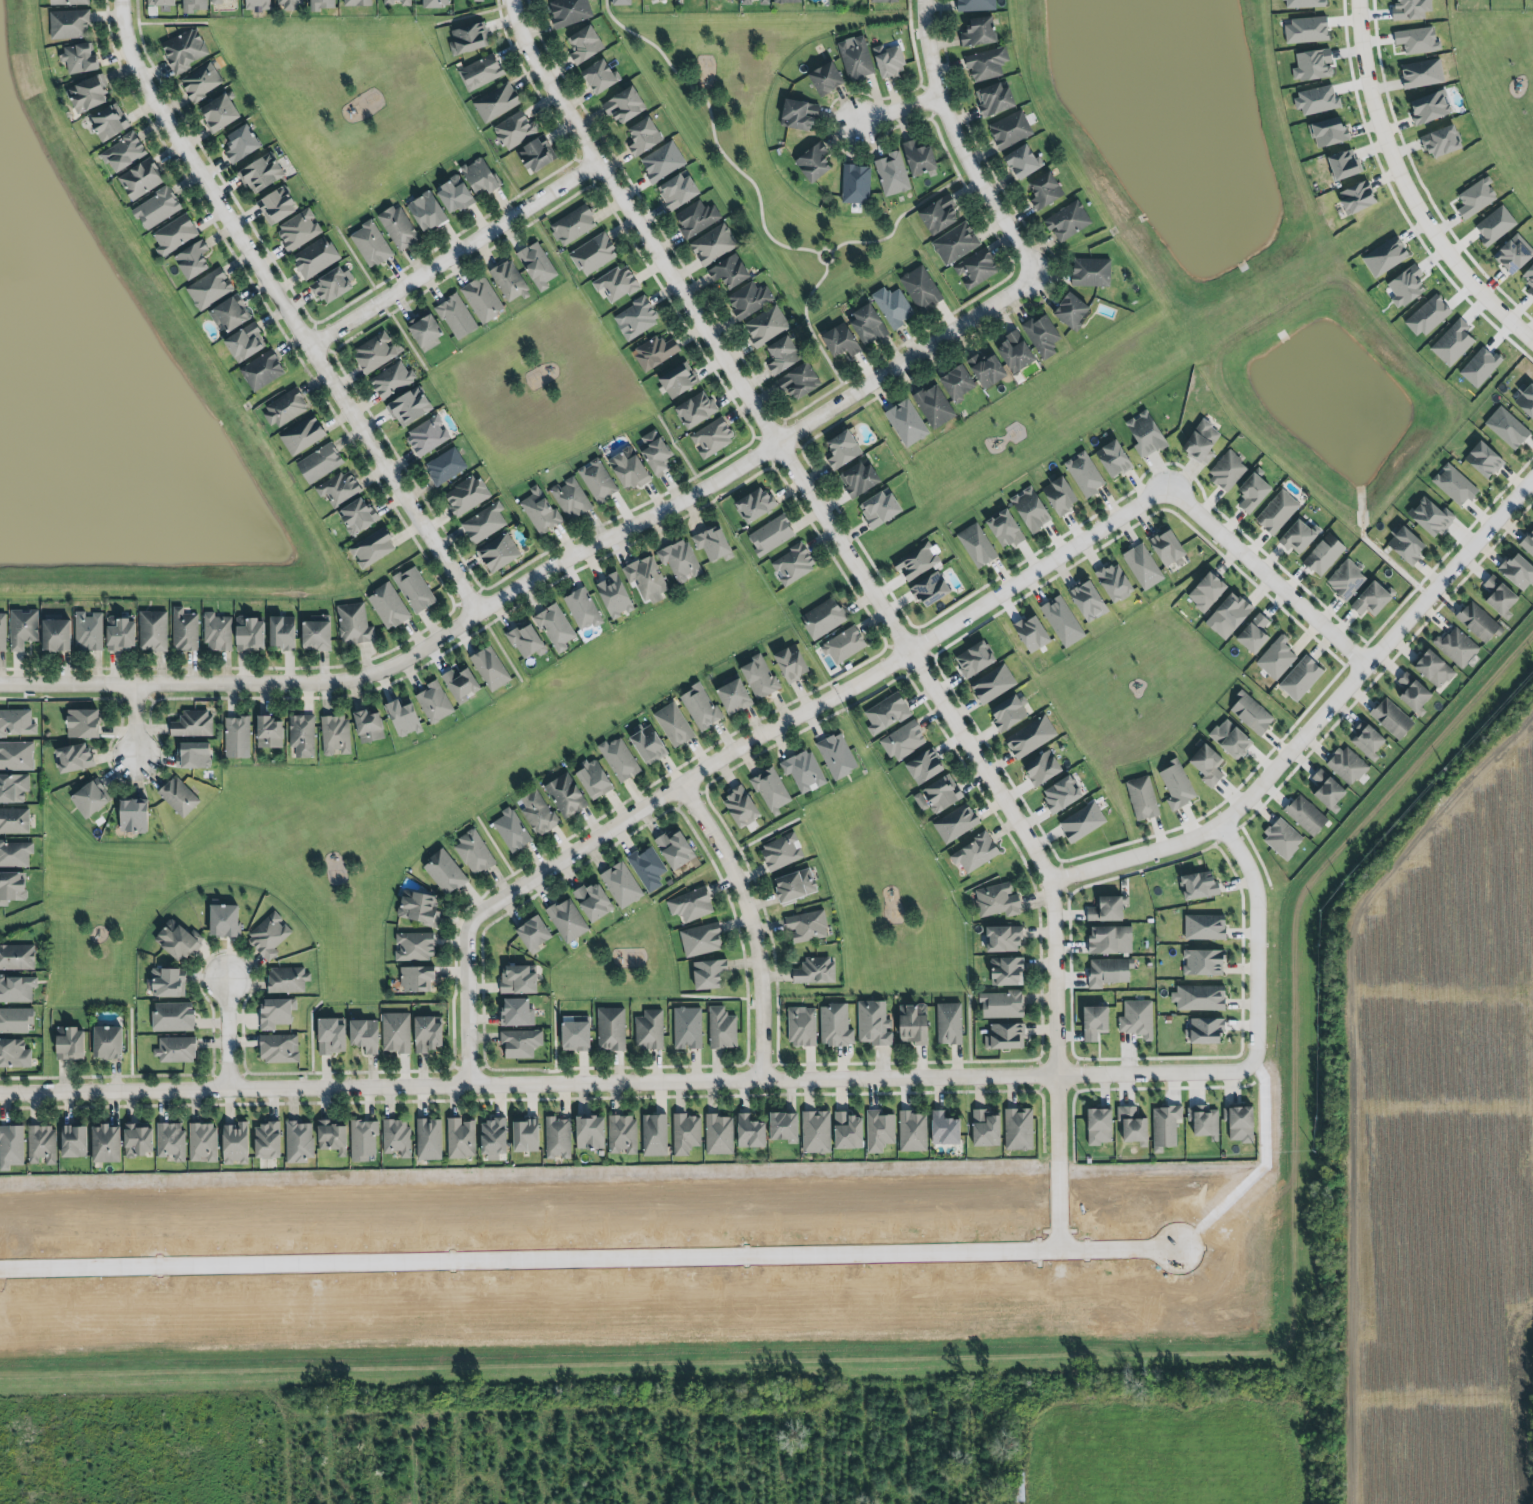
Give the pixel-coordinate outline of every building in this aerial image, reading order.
[(183,14),(183,0),(208,0),(208,11),(200,12),(194,11),(193,14),(188,15),(183,14)] [(246,10),(255,9),(255,6),(261,7),(262,10),(271,10),(271,0),(246,0),(246,10)] [(278,6),(278,0),(303,0),(303,5),(297,6),(297,12),(284,11),(284,6),(278,6)] [(333,0),(308,0),(308,10),(333,10),(333,0)] [(450,0),(423,0),(423,8),(428,9),(444,10),(443,7),(446,6),(450,5),(450,0)] [(554,18),(551,20),(555,32),(594,18),(587,0),(560,0),(549,4),(554,18)] [(995,0),(958,0),(957,8),(957,13),(995,11),(995,0)] [(1325,7),(1324,0),(1283,0),(1283,9),(1325,7)] [(1424,20),(1423,12),(1431,12),(1430,0),(1395,0),(1395,5),(1390,5),(1391,21),(1424,20)] [(50,13),(90,11),(91,26),(88,26),(88,38),(52,40),(50,13)] [(1289,19),(1289,25),(1283,26),(1284,43),(1327,42),(1326,17),(1289,19)] [(971,22),(992,19),(998,43),(996,45),(979,49),(962,50),(961,42),(960,35),(966,34),(966,29),(971,29),(971,22)] [(488,35),(485,23),(484,23),(484,22),(452,31),(455,43),(449,44),(453,58),(458,57),(459,58),(487,49),(487,48),(490,47),(487,36),(488,35)] [(567,40),(591,25),(607,50),(584,64),(577,68),(570,56),(577,52),(576,48),(574,47),(572,47),(567,40)] [(1392,32),(1394,45),(1403,44),(1404,55),(1440,51),(1439,42),(1434,43),(1433,27),(1392,32)] [(161,45),(192,31),(192,33),(197,30),(203,43),(204,42),(210,55),(194,62),(195,64),(190,66),(191,69),(187,71),(188,72),(177,78),(174,72),(173,73),(167,60),(168,60),(161,45)] [(837,45),(848,81),(851,80),(852,84),(865,80),(864,77),(875,74),(863,37),(855,40),(857,48),(849,50),(846,42),(837,45)] [(93,44),(94,51),(92,53),(93,58),(97,57),(100,70),(99,73),(85,75),(84,73),(69,75),(67,66),(63,67),(60,56),(66,55),(65,48),(76,46),(77,48),(93,44)] [(883,82),(876,59),(872,49),(882,45),(884,51),(900,46),(906,66),(903,67),(904,73),(898,75),(899,79),(894,81),(893,79),(889,81),(883,82)] [(1008,61),(1005,46),(963,56),(970,83),(1003,75),(1000,63),(1008,61)] [(1332,76),(1331,64),(1329,48),(1294,52),(1296,68),(1291,68),(1292,81),(1332,76)] [(458,72),(494,54),(500,67),(502,66),(507,75),(469,95),(463,82),(458,72)] [(1444,82),(1439,58),(1398,66),(1403,90),(1444,82)] [(181,81),(211,62),(223,83),(205,95),(206,98),(196,104),(194,100),(190,102),(187,98),(188,97),(182,86),(184,85),(181,81)] [(596,99),(619,85),(618,83),(622,80),(617,72),(611,75),(603,62),(582,75),(596,99)] [(809,77),(822,100),(836,92),(835,91),(844,85),(832,64),(809,77)] [(103,75),(109,88),(105,89),(109,96),(104,98),(107,105),(87,114),(86,112),(78,116),(71,100),(69,99),(66,94),(67,91),(99,77),(103,75)] [(982,117),(1014,106),(1005,80),(973,91),(982,117)] [(473,105),(509,82),(514,91),(516,92),(523,103),(521,104),(521,105),(486,126),(477,111),(473,105)] [(644,108),(630,85),(601,103),(615,126),(644,108)] [(1334,98),(1332,85),(1297,90),(1301,115),(1340,109),(1339,97),(1334,98)] [(1414,125),(1451,112),(1443,89),(1406,101),(1414,125)] [(201,112),(231,92),(236,99),(230,102),(242,120),(214,139),(210,134),(206,126),(207,125),(203,119),(205,118),(201,112)] [(810,132),(815,104),(782,98),(777,126),(810,132)] [(91,120),(117,104),(131,128),(126,131),(127,133),(110,143),(109,141),(103,145),(100,139),(98,140),(91,128),(94,126),(91,120)] [(988,126),(1021,109),(1034,136),(999,154),(995,149),(991,138),(988,126)] [(493,128),(522,110),(530,122),(534,122),(535,124),(537,124),(539,127),(539,129),(540,131),(538,132),(539,134),(508,152),(505,148),(502,150),(496,139),(498,138),(494,133),(493,128)] [(1308,124),(1315,148),(1349,139),(1345,124),(1339,126),(1336,116),(1308,124)] [(626,131),(649,117),(664,142),(636,159),(629,148),(634,146),(626,131)] [(1452,123),(1419,135),(1428,159),(1461,147),(1452,123)] [(247,126),(252,134),(254,134),(255,137),(256,139),(262,150),(248,161),(232,168),(229,163),(225,155),(230,152),(227,148),(231,145),(228,139),(247,126)] [(98,152),(111,174),(145,153),(132,132),(98,152)] [(529,174),(555,156),(539,133),(513,152),(529,174)] [(903,144),(916,140),(919,148),(924,146),(925,149),(931,147),(938,168),(914,177),(903,144)] [(820,155),(826,152),(819,141),(792,158),(806,183),(829,170),(820,155)] [(641,161),(672,142),(687,165),(652,187),(646,175),(648,174),(646,171),(641,161)] [(1038,167),(1027,143),(1001,155),(1012,179),(1038,167)] [(1332,179),(1361,171),(1357,158),(1353,159),(1351,149),(1325,156),(1332,179)] [(236,168),(249,194),(283,177),(270,151),(236,168)] [(911,189),(907,191),(905,193),(904,194),(902,193),(886,198),(874,162),(880,162),(886,160),(888,163),(891,162),(888,155),(893,155),(897,153),(898,155),(900,152),(911,189)] [(460,168),(476,197),(478,198),(486,192),(490,198),(498,194),(502,190),(495,179),(493,176),(483,159),(480,158),(475,161),(475,163),(467,168),(466,165),(460,168)] [(151,159),(118,181),(125,192),(129,199),(133,204),(166,183),(158,171),(159,171),(151,159)] [(844,165),(842,204),(870,206),(871,167),(855,167),(855,165),(844,165)] [(658,190),(686,172),(690,179),(701,197),(681,210),(680,208),(670,215),(667,210),(663,204),(664,203),(658,190)] [(1066,196),(1059,201),(1037,213),(1031,203),(1035,200),(1032,195),(1033,193),(1028,187),(1049,172),(1066,196)] [(470,202),(459,175),(433,186),(444,213),(470,202)] [(1457,209),(1463,205),(1460,201),(1459,194),(1487,175),(1491,182),(1488,185),(1489,187),(1491,186),(1498,196),(1464,220),(1457,209)] [(1344,215),(1374,204),(1366,180),(1336,191),(1344,215)] [(283,186),(254,199),(266,225),(295,212),(283,186)] [(147,234),(184,211),(170,189),(169,190),(167,187),(154,195),(155,198),(131,213),(137,222),(139,221),(143,226),(143,228),(145,231),(146,231),(147,234)] [(407,207),(424,234),(430,231),(431,233),(437,230),(438,231),(445,228),(449,223),(430,192),(428,192),(423,195),(424,198),(407,207)] [(915,212),(929,236),(956,219),(948,207),(953,204),(946,193),(915,212)] [(1078,199),(1083,205),(1085,210),(1092,222),(1060,243),(1052,230),(1050,232),(1043,221),(1062,208),(1078,199)] [(594,211),(587,200),(549,224),(554,230),(551,232),(557,240),(559,238),(564,246),(598,224),(591,214),(594,211)] [(675,217),(683,229),(679,231),(686,242),(723,219),(715,207),(710,210),(709,208),(705,210),(700,201),(675,217)] [(417,242),(400,203),(377,213),(394,252),(417,242)] [(1485,249),(1516,224),(1501,204),(1473,226),(1482,238),(1478,241),(1485,249)] [(279,233),(284,242),(281,243),(289,255),(324,233),(317,224),(314,226),(311,221),(315,218),(310,209),(280,228),(282,231),(279,233)] [(150,233),(158,246),(153,249),(158,258),(198,236),(185,213),(150,233)] [(348,233),(368,269),(392,255),(372,220),(348,233)] [(929,242),(943,266),(979,245),(964,221),(929,242)] [(704,268),(740,245),(731,231),(731,229),(729,227),(727,226),(724,222),(689,244),(692,251),(700,262),(704,268)] [(569,253),(605,229),(612,238),(614,241),(616,246),(613,247),(615,249),(617,254),(586,276),(581,268),(580,269),(569,253)] [(1509,276),(1532,253),(1532,252),(1515,233),(1490,255),(1509,276)] [(1360,255),(1371,277),(1408,259),(1397,237),(1360,255)] [(295,258),(324,239),(328,245),(330,244),(341,260),(306,282),(301,273),(300,273),(296,267),(299,265),(295,258)] [(545,282),(556,275),(536,240),(514,253),(538,293),(548,287),(545,282)] [(174,260),(203,242),(210,252),(202,257),(207,265),(205,266),(209,271),(189,285),(178,269),(179,268),(174,260)] [(966,291),(998,270),(984,247),(954,265),(964,281),(961,283),(966,291)] [(705,271),(736,253),(751,279),(731,291),(727,286),(725,287),(722,281),(714,286),(705,271)] [(529,291),(507,258),(487,272),(508,305),(529,291)] [(1109,259),(1070,258),(1070,286),(1109,287),(1109,259)] [(1520,278),(1531,286),(1526,293),(1532,298),(1532,262),(1520,278)] [(591,281),(617,265),(619,269),(627,264),(641,287),(629,294),(628,292),(611,302),(607,295),(608,294),(604,287),(597,291),(591,281)] [(923,264),(945,300),(921,315),(898,279),(903,276),(904,275),(906,272),(909,273),(923,264)] [(1424,291),(1416,278),(1421,275),(1413,264),(1385,283),(1394,296),(1390,299),(1396,309),(1424,291)] [(355,282),(346,269),(341,273),(335,265),(307,284),(322,305),(355,282)] [(185,291),(220,269),(227,279),(223,281),(225,284),(229,282),(235,292),(201,314),(198,309),(196,309),(194,307),(194,305),(185,291)] [(461,287),(471,282),(470,280),(477,276),(479,278),(485,275),(504,307),(498,311),(500,313),(483,324),(461,287)] [(774,302),(766,285),(756,290),(752,282),(724,296),(736,320),(774,302)] [(897,288),(887,294),(883,286),(869,295),(891,332),(904,324),(901,321),(913,314),(897,288)] [(1054,311),(1055,308),(1057,305),(1061,302),(1060,301),(1064,296),(1067,291),(1070,288),(1091,305),(1078,320),(1083,323),(1077,331),(1073,327),(1073,326),(1054,311)] [(458,340),(446,319),(442,320),(434,306),(449,298),(448,296),(456,290),(478,326),(458,340)] [(1402,322),(1437,292),(1453,310),(1425,335),(1421,330),(1414,336),(1402,322)] [(657,322),(655,319),(659,316),(652,305),(650,300),(646,296),(644,293),(632,301),(634,304),(614,317),(619,324),(618,325),(628,341),(657,322)] [(210,314),(238,297),(252,320),(249,322),(250,324),(229,337),(221,325),(218,327),(210,314)] [(886,334),(868,302),(845,315),(862,347),(886,334)] [(745,324),(776,306),(791,328),(757,350),(754,346),(750,339),(752,338),(745,329),(745,324)] [(440,341),(425,352),(406,324),(412,318),(418,315),(420,318),(421,317),(424,314),(431,310),(440,324),(443,326),(445,329),(444,332),(443,334),(440,337),(438,337),(440,341)] [(1056,354),(1051,344),(1059,340),(1046,313),(1021,325),(1039,362),(1056,354)] [(1449,368),(1473,341),(1463,332),(1468,326),(1458,317),(1428,349),(1449,368)] [(223,345),(255,324),(263,335),(260,337),(264,343),(264,345),(268,350),(244,365),(243,363),(239,366),(236,362),(235,362),(223,345)] [(862,353),(844,324),(835,330),(835,331),(821,340),(834,361),(838,359),(840,357),(841,359),(848,355),(852,360),(857,358),(862,353)] [(365,374),(359,363),(359,362),(354,353),(357,351),(355,347),(384,329),(390,338),(385,341),(389,347),(392,345),(393,345),(397,342),(400,347),(402,346),(404,349),(403,350),(404,351),(365,374)] [(1033,361),(1017,331),(993,344),(1009,374),(1033,361)] [(631,350),(644,372),(679,352),(671,339),(662,344),(657,335),(631,350)] [(765,365),(771,376),(800,359),(786,335),(764,347),(772,361),(765,365)] [(1482,346),(1458,372),(1476,388),(1503,358),(1496,352),(1493,356),(1482,346)] [(239,371),(272,350),(280,362),(280,363),(281,365),(280,366),(286,375),(254,395),(239,371)] [(1006,374),(991,353),(980,360),(975,353),(963,362),(983,390),(1006,374)] [(370,379),(382,399),(417,376),(412,369),(408,371),(400,360),(370,379)] [(698,382),(685,360),(655,378),(669,400),(698,382)] [(939,376),(952,367),(958,362),(962,360),(977,383),(961,393),(965,398),(956,404),(948,390),(942,381),(939,376)] [(775,387),(789,404),(806,402),(818,390),(815,375),(810,364),(775,387)] [(1531,380),(1532,382),(1532,418),(1514,400),(1521,393),(1517,388),(1523,382),(1526,385),(1531,380)] [(385,405),(389,402),(389,401),(401,391),(411,386),(411,388),(419,383),(420,384),(421,385),(430,399),(429,400),(434,407),(426,411),(426,410),(416,415),(403,426),(396,414),(392,416),(385,405)] [(933,427),(957,414),(937,383),(934,386),(933,384),(923,390),(923,388),(917,390),(912,394),(933,427)] [(260,406),(271,428),(307,411),(296,388),(260,406)] [(671,408),(684,430),(716,412),(704,389),(671,408)] [(883,411),(903,448),(928,435),(907,398),(883,411)] [(1484,422),(1501,404),(1531,432),(1520,444),(1514,449),(1484,422)] [(1126,423),(1136,439),(1133,446),(1137,455),(1168,446),(1147,410),(1126,423)] [(417,459),(449,438),(439,424),(441,422),(436,414),(402,436),(417,459)] [(277,437),(291,458),(325,436),(312,415),(277,437)] [(721,415),(690,435),(705,457),(735,433),(721,415)] [(1182,444),(1202,416),(1213,423),(1211,426),(1221,433),(1210,448),(1216,452),(1208,464),(1201,459),(1200,462),(1186,452),(1188,449),(1182,444)] [(829,434),(835,447),(828,456),(835,469),(864,448),(846,422),(829,434)] [(655,427),(642,436),(645,441),(639,445),(642,453),(658,477),(666,473),(663,468),(669,464),(664,457),(673,451),(661,433),(660,434),(655,427)] [(1096,451),(1112,478),(1134,468),(1117,436),(1096,451)] [(1481,437),(1505,460),(1497,470),(1495,469),(1493,472),(1491,471),(1486,476),(1464,457),(1470,450),(1469,449),(1481,437)] [(296,463),(331,440),(345,461),(310,484),(296,463)] [(608,459),(614,455),(614,454),(623,448),(627,445),(629,445),(632,444),(638,452),(651,473),(650,474),(652,478),(641,486),(639,483),(634,486),(632,482),(625,486),(608,459)] [(1063,462),(1085,495),(1103,477),(1081,447),(1063,462)] [(423,462),(433,485),(466,471),(456,448),(423,462)] [(1229,448),(1242,459),(1240,461),(1248,468),(1227,492),(1217,483),(1215,485),(1210,479),(1214,475),(1209,470),(1229,448)] [(578,469),(585,464),(586,467),(591,464),(589,460),(599,454),(620,488),(609,495),(607,493),(605,495),(608,500),(600,505),(578,469)] [(842,474),(851,496),(880,478),(869,456),(842,474)] [(1432,479),(1437,473),(1439,475),(1444,469),(1442,467),(1448,460),(1479,488),(1474,494),(1475,495),(1471,500),(1467,497),(1460,504),(1432,479)] [(1263,472),(1254,466),(1236,492),(1244,497),(1237,507),(1248,515),(1269,487),(1258,480),(1263,472)] [(1041,486),(1058,515),(1071,507),(1077,497),(1060,470),(1041,486)] [(315,488),(321,496),(327,492),(332,499),(330,501),(334,508),(363,490),(355,479),(349,471),(343,475),(341,471),(315,488)] [(474,474),(440,495),(455,518),(489,497),(474,474)] [(568,518),(572,515),(573,518),(581,515),(583,514),(585,511),(594,506),(573,474),(564,480),(567,484),(561,487),(558,483),(549,488),(568,518)] [(538,535),(562,521),(554,508),(550,510),(535,484),(528,489),(531,494),(518,502),(538,535)] [(1013,498),(1031,531),(1051,518),(1031,484),(1013,498)] [(736,500),(751,490),(752,491),(761,486),(763,490),(767,487),(771,493),(772,492),(779,503),(749,522),(746,517),(743,519),(737,508),(740,506),(736,500)] [(859,502),(872,530),(904,506),(889,486),(859,502)] [(1282,488),(1300,504),(1273,536),(1263,527),(1264,526),(1254,518),(1282,488)] [(1424,494),(1442,509),(1445,506),(1456,515),(1453,519),(1454,520),(1441,534),(1438,532),(1434,536),(1407,512),(1411,507),(1413,507),(1420,501),(1420,499),(1424,494)] [(361,495),(363,498),(364,497),(368,503),(370,502),(374,508),(376,510),(381,518),(361,531),(361,530),(353,535),(350,534),(347,529),(347,528),(347,527),(348,526),(339,512),(342,509),(341,508),(361,495)] [(506,525),(498,512),(503,509),(498,500),(458,525),(472,546),(506,525)] [(988,517),(1004,547),(1026,535),(1007,501),(988,517)] [(750,534),(758,548),(756,550),(760,556),(795,533),(788,521),(789,520),(784,512),(750,534)] [(1278,540),(1287,549),(1291,546),(1300,554),(1317,532),(1311,526),(1310,527),(1298,516),(1283,534),(1283,535),(1278,540)] [(957,531),(976,520),(996,554),(977,566),(957,531)] [(735,556),(732,550),(733,549),(721,526),(718,527),(717,524),(692,536),(698,549),(703,547),(710,561),(723,554),(726,560),(735,556)] [(1383,543),(1410,567),(1419,557),(1416,555),(1423,546),(1400,525),(1383,543)] [(1150,537),(1166,564),(1187,552),(1171,526),(1161,531),(1150,537)] [(347,549),(361,570),(395,548),(382,527),(347,549)] [(1532,556),(1532,528),(1532,529),(1528,534),(1523,536),(1519,543),(1532,556)] [(477,550),(506,531),(522,554),(493,574),(477,550)] [(1319,579),(1345,549),(1327,533),(1301,562),(1319,579)] [(891,562),(928,538),(934,546),(931,548),(934,552),(937,551),(943,560),(908,582),(900,569),(897,571),(891,562)] [(657,551),(662,548),(668,544),(673,543),(675,542),(677,541),(680,540),(683,539),(685,542),(689,541),(703,572),(694,577),(692,572),(686,574),(687,578),(687,579),(686,581),(681,583),(679,583),(668,561),(663,563),(657,551)] [(801,540),(803,543),(807,547),(809,551),(816,562),(812,565),(814,568),(786,586),(780,578),(784,575),(781,569),(777,572),(772,563),(791,550),(790,547),(801,540)] [(1122,552),(1144,540),(1166,579),(1143,591),(1122,552)] [(1523,590),(1530,583),(1532,585),(1532,564),(1518,550),(1513,553),(1511,555),(1511,554),(1509,556),(1507,558),(1506,557),(1497,567),(1523,590)] [(667,590),(650,554),(620,568),(627,584),(633,581),(644,605),(660,598),(659,594),(667,590)] [(1348,557),(1327,581),(1332,585),(1332,587),(1337,591),(1336,593),(1341,596),(1346,602),(1366,578),(1359,572),(1361,570),(1348,557)] [(1094,571),(1105,564),(1106,566),(1112,562),(1114,565),(1118,562),(1135,587),(1129,591),(1130,593),(1122,599),(1120,597),(1114,601),(1094,571)] [(437,601),(415,565),(402,573),(400,571),(392,576),(416,614),(427,607),(426,604),(427,603),(428,606),(437,601)] [(1209,567),(1186,594),(1195,602),(1195,605),(1203,612),(1228,584),(1209,567)] [(617,569),(636,608),(628,612),(626,609),(620,612),(621,614),(613,618),(596,583),(610,577),(608,573),(617,569)] [(926,604),(951,589),(944,577),(943,578),(937,569),(916,582),(909,588),(912,592),(916,599),(918,597),(920,599),(923,598),(926,604)] [(1485,596),(1483,598),(1500,615),(1501,615),(1507,619),(1511,615),(1512,614),(1507,609),(1518,595),(1502,580),(1501,580),(1492,573),(1488,577),(1483,583),(1484,585),(1491,592),(1489,594),(1488,594),(1486,597),(1485,596)] [(1351,605),(1359,596),(1359,594),(1374,578),(1387,589),(1390,586),(1396,591),(1393,595),(1391,594),(1376,611),(1376,612),(1374,615),(1366,608),(1361,614),(1351,605)] [(1082,623),(1104,612),(1089,579),(1067,589),(1082,623)] [(390,580),(413,617),(403,623),(395,628),(394,626),(387,630),(367,599),(374,593),(372,591),(386,581),(390,580)] [(604,621),(594,626),(592,623),(587,627),(585,626),(580,629),(563,597),(572,591),(585,585),(604,621)] [(1251,610),(1231,591),(1203,622),(1222,641),(1251,610)] [(1061,593),(1087,634),(1065,648),(1039,607),(1050,600),(1052,603),(1056,600),(1054,597),(1061,593)] [(802,615),(832,596),(840,609),(842,608),(849,618),(815,640),(804,624),(806,622),(802,615)] [(531,617),(540,631),(543,629),(559,654),(569,647),(566,643),(579,635),(557,600),(547,606),(547,607),(536,614),(531,617)] [(1504,630),(1499,636),(1495,633),(1485,643),(1456,616),(1459,610),(1461,609),(1467,605),(1472,600),(1504,630)] [(366,627),(362,602),(334,606),(340,645),(374,640),(372,626),(366,627)] [(174,605),(184,606),(184,613),(198,613),(198,650),(178,649),(178,647),(174,647),(174,605)] [(9,652),(22,652),(22,642),(37,642),(37,610),(8,611),(9,652)] [(76,610),(76,645),(83,645),(83,648),(93,648),(97,647),(103,649),(104,611),(93,611),(93,615),(87,615),(87,610),(76,610)] [(154,648),(154,651),(168,650),(168,610),(140,610),(141,648),(154,648)] [(1259,611),(1269,619),(1262,628),(1269,634),(1269,635),(1269,638),(1255,653),(1236,635),(1251,619),(1252,620),(1259,611)] [(213,617),(213,612),(203,612),(204,651),(231,650),(230,616),(213,617)] [(1049,641),(1032,613),(1011,627),(1028,654),(1049,641)] [(111,614),(110,616),(108,616),(107,650),(122,650),(122,649),(132,649),(132,643),(136,643),(136,619),(130,619),(130,615),(124,614),(111,614)] [(237,651),(237,616),(238,616),(240,614),(258,615),(258,619),(264,619),(265,650),(237,651)] [(270,614),(284,614),(284,616),(295,616),(295,650),(290,649),(283,650),(283,646),(281,645),(278,646),(278,642),(271,643),(270,614)] [(299,651),(328,650),(328,615),(308,615),(308,621),(298,621),(299,651)] [(38,620),(39,652),(67,651),(67,620),(38,620)] [(505,634),(510,631),(514,627),(519,625),(520,627),(526,624),(532,622),(545,643),(545,644),(549,650),(539,655),(537,651),(531,654),(531,657),(527,658),(524,658),(516,644),(513,646),(505,634)] [(823,643),(854,623),(857,628),(859,631),(861,631),(864,637),(862,637),(867,645),(836,665),(829,653),(825,655),(821,647),(825,645),(823,643)] [(1433,641),(1463,669),(1481,649),(1457,628),(1449,634),(1444,636),(1439,635),(1433,641)] [(1288,640),(1281,633),(1254,663),(1274,681),(1296,657),(1283,645),(1288,640)] [(955,656),(961,667),(960,668),(966,678),(997,659),(983,637),(967,647),(968,648),(955,656)] [(774,651),(789,644),(790,645),(796,642),(809,668),(798,674),(800,678),(789,683),(774,651)] [(490,644),(512,678),(492,692),(470,657),(475,652),(479,650),(484,648),(487,645),(490,644)] [(1413,665),(1436,687),(1458,673),(1429,645),(1413,665)] [(741,665),(758,699),(783,686),(776,674),(773,675),(761,651),(751,656),(753,659),(741,665)] [(1322,671),(1303,655),(1277,687),(1296,703),(1322,671)] [(970,684),(1004,662),(1017,682),(983,703),(979,697),(975,690),(974,690),(970,684)] [(477,689),(465,666),(452,673),(450,669),(440,674),(457,706),(467,701),(464,696),(477,689)] [(716,686),(741,673),(753,697),(755,703),(730,715),(725,708),(724,704),(717,690),(716,686)] [(1400,693),(1405,686),(1399,681),(1406,673),(1434,694),(1422,707),(1426,714),(1420,719),(1398,698),(1400,693)] [(428,683),(437,678),(455,710),(439,719),(439,721),(435,723),(433,723),(432,723),(415,695),(430,687),(428,683)] [(679,693),(696,731),(723,719),(716,705),(711,707),(700,683),(679,693)] [(897,690),(912,713),(900,721),(897,717),(886,725),(887,726),(873,735),(868,727),(872,724),(864,710),(897,690)] [(991,708),(996,715),(993,717),(994,720),(993,721),(1000,731),(1028,713),(1023,704),(1027,701),(1024,694),(1019,697),(1016,691),(991,708)] [(1228,710),(1257,737),(1272,721),(1243,693),(1228,710)] [(398,697),(402,706),(405,705),(404,703),(413,699),(424,730),(417,733),(416,729),(407,732),(407,734),(402,736),(399,736),(392,717),(389,718),(384,705),(387,703),(386,701),(398,697)] [(1368,713),(1385,698),(1414,722),(1398,740),(1368,713)] [(697,735),(686,743),(683,742),(675,748),(653,715),(654,713),(674,699),(697,735)] [(353,710),(360,708),(367,706),(368,710),(371,709),(372,711),(375,710),(380,710),(385,728),(384,728),(386,737),(361,744),(360,737),(353,710)] [(99,707),(67,708),(67,726),(68,726),(69,736),(101,735),(101,722),(101,714),(99,714),(99,707)] [(7,737),(7,732),(22,732),(22,734),(37,734),(37,724),(31,724),(31,709),(0,710),(0,737),(7,737)] [(171,721),(171,735),(213,735),(213,715),(209,715),(209,709),(184,709),(184,715),(181,715),(181,721),(171,721)] [(259,713),(258,747),(271,745),(283,747),(283,738),(284,737),(284,719),(279,718),(276,719),(276,716),(272,716),(272,713),(265,712),(259,713)] [(290,715),(291,747),(296,747),(296,757),(314,757),(315,715),(304,715),(304,714),(298,715),(297,715),(295,715),(290,715)] [(1003,741),(1016,761),(1056,735),(1043,714),(1003,741)] [(226,717),(226,757),(251,757),(251,715),(242,715),(242,717),(237,717),(232,716),(226,717)] [(322,756),(336,755),(349,754),(347,716),(320,717),(322,756)] [(1227,716),(1252,738),(1251,739),(1253,741),(1239,758),(1235,758),(1207,733),(1216,723),(1218,725),(1227,716)] [(898,760),(915,749),(914,748),(925,740),(922,734),(922,733),(920,730),(922,729),(914,718),(880,740),(890,756),(894,753),(898,760)] [(1351,740),(1358,731),(1355,728),(1363,718),(1367,722),(1368,721),(1386,738),(1373,751),(1379,756),(1374,762),(1369,757),(1368,757),(1364,754),(1351,740)] [(629,735),(636,731),(634,727),(641,723),(644,728),(651,724),(669,752),(648,765),(629,735)] [(816,743),(826,738),(826,736),(833,732),(835,735),(841,732),(858,765),(851,768),(854,773),(835,782),(816,743)] [(640,771),(619,737),(606,745),(604,741),(595,746),(619,784),(640,771)] [(1211,788),(1223,774),(1216,767),(1224,759),(1205,740),(1204,741),(1200,737),(1195,744),(1198,747),(1188,759),(1205,774),(1201,778),(1211,788)] [(178,742),(182,742),(182,740),(211,740),(211,758),(212,759),(212,764),(211,765),(211,767),(177,767),(177,753),(178,753),(178,742)] [(35,770),(0,770),(0,741),(24,741),(35,741),(35,751),(34,751),(34,758),(35,758),(35,770)] [(56,747),(74,743),(75,744),(86,741),(87,747),(90,746),(91,753),(94,752),(96,764),(84,767),(84,766),(61,771),(59,762),(62,761),(60,755),(58,756),(56,747)] [(905,762),(931,745),(945,767),(918,783),(905,762)] [(1326,762),(1335,754),(1338,748),(1343,748),(1348,747),(1369,768),(1358,781),(1348,783),(1326,762)] [(800,796),(826,784),(810,749),(779,763),(785,776),(791,774),(800,796)] [(1060,772),(1048,750),(1019,765),(1031,787),(1060,772)] [(1158,772),(1170,798),(1165,800),(1170,811),(1196,799),(1176,757),(1167,761),(1170,766),(1158,772)] [(576,773),(593,799),(616,786),(597,758),(576,773)] [(773,765),(793,800),(780,808),(783,813),(774,818),(759,791),(757,792),(750,779),(762,772),(764,776),(768,774),(765,770),(773,765)] [(1313,777),(1318,784),(1313,792),(1332,808),(1347,791),(1330,775),(1322,766),(1313,771),(1313,777)] [(542,784),(566,818),(589,801),(566,771),(542,784)] [(23,803),(23,800),(24,800),(25,800),(24,792),(30,791),(30,774),(23,773),(12,772),(0,772),(0,803),(23,803)] [(1045,803),(1052,814),(1063,807),(1063,806),(1084,794),(1075,778),(1074,779),(1070,773),(1054,782),(1055,783),(1044,790),(1048,795),(1045,796),(1048,802),(1045,803)] [(919,812),(929,808),(931,813),(961,799),(949,774),(910,793),(919,812)] [(1126,781),(1137,820),(1161,813),(1149,774),(1126,781)] [(158,791),(162,785),(166,783),(173,777),(175,778),(178,775),(202,800),(184,817),(158,791)] [(75,793),(74,792),(94,777),(95,778),(98,776),(107,788),(105,790),(112,798),(104,804),(106,806),(98,811),(97,809),(86,818),(71,798),(71,797),(72,796),(75,793)] [(741,828),(745,825),(745,827),(757,819),(756,818),(763,813),(749,791),(742,782),(737,784),(732,788),(734,790),(730,792),(727,794),(729,797),(723,801),(729,810),(741,828)] [(516,803),(537,836),(558,821),(536,788),(516,803)] [(1284,810),(1314,837),(1329,820),(1300,793),(1290,802),(1284,810)] [(122,797),(121,830),(139,830),(140,832),(145,832),(148,830),(149,797),(122,797)] [(1060,822),(1065,830),(1063,831),(1071,843),(1107,820),(1094,800),(1060,822)] [(932,823),(967,801),(981,823),(946,845),(932,823)] [(0,809),(0,834),(28,833),(28,809),(0,809)] [(492,820),(510,853),(531,839),(513,810),(492,820)] [(1263,838),(1267,833),(1264,828),(1270,822),(1275,819),(1282,817),(1304,836),(1301,846),(1287,861),(1263,838)] [(653,840),(678,827),(696,854),(673,868),(653,840)] [(495,863),(473,828),(455,839),(458,844),(452,847),(472,878),(495,863)] [(950,856),(962,848),(961,846),(974,838),(976,837),(975,836),(985,829),(993,841),(993,840),(1000,852),(968,873),(960,861),(955,864),(950,856)] [(759,847),(770,872),(805,860),(794,830),(759,847)] [(31,867),(0,868),(0,839),(8,839),(8,842),(35,841),(35,855),(30,855),(31,867)] [(443,846),(428,858),(430,861),(423,866),(446,895),(456,887),(458,890),(470,880),(443,846)] [(627,857),(640,848),(642,853),(651,848),(669,872),(661,874),(661,886),(649,892),(627,857)] [(602,872),(622,862),(645,897),(622,910),(602,872)] [(775,878),(809,867),(818,891),(796,900),(778,906),(775,878)] [(8,905),(9,899),(27,899),(27,898),(28,897),(28,891),(26,889),(26,872),(22,872),(22,870),(0,870),(0,905),(8,905)] [(1218,894),(1216,881),(1211,882),(1209,871),(1178,876),(1182,901),(1218,894)] [(572,892),(592,921),(615,908),(599,883),(584,883),(572,892)] [(667,900),(703,883),(712,901),(712,909),(686,923),(682,915),(670,916),(667,900)] [(1010,896),(1007,883),(973,890),(979,918),(1004,912),(1005,918),(1020,914),(1016,894),(1010,896)] [(437,928),(422,925),(423,921),(398,916),(397,913),(399,907),(403,904),(402,897),(404,888),(440,895),(437,910),(440,911),(437,928)] [(1098,894),(1124,895),(1123,919),(1086,917),(1086,905),(1097,905),(1098,894)] [(545,909),(557,902),(559,904),(571,896),(591,928),(567,944),(545,909)] [(211,902),(212,933),(218,932),(218,935),(227,935),(227,934),(232,934),(239,935),(242,934),(242,923),(240,922),(240,903),(228,902),(228,901),(224,901),(223,902),(211,902)] [(786,917),(822,908),(828,936),(796,943),(791,932),(786,929),(786,917)] [(249,934),(275,911),(281,918),(277,921),(283,927),(286,924),(292,931),(274,948),(278,952),(269,961),(254,945),(251,945),(249,943),(249,940),(249,939),(252,936),(249,934)] [(1186,912),(1224,912),(1225,940),(1186,941),(1186,912)] [(536,945),(549,938),(537,915),(512,928),(528,957),(539,951),(536,945)] [(203,944),(201,942),(205,938),(194,928),(192,931),(181,922),(180,923),(173,917),(172,918),(171,919),(166,923),(166,924),(159,933),(160,933),(156,939),(179,958),(184,952),(188,955),(191,951),(195,954),(203,944)] [(680,932),(719,921),(720,948),(685,958),(680,932)] [(986,924),(1011,924),(1011,925),(1022,925),(1023,938),(1021,938),(1020,944),(1018,944),(1018,950),(987,950),(987,941),(990,941),(990,934),(987,934),(986,924)] [(1090,926),(1132,925),(1132,954),(1088,954),(1090,926)] [(396,933),(434,932),(434,948),(436,950),(436,953),(434,954),(434,956),(430,956),(430,960),(396,960),(396,950),(400,950),(400,944),(396,944),(396,933)] [(35,969),(0,969),(0,944),(35,944),(35,969)] [(1185,949),(1223,950),(1222,974),(1184,976),(1185,949)] [(1024,956),(1025,971),(1023,971),(1024,985),(1020,985),(991,985),(991,969),(989,965),(989,959),(991,957),(1000,956),(1000,955),(1003,955),(1016,954),(1024,956)] [(791,984),(833,983),(832,957),(802,958),(802,969),(791,969),(791,984)] [(1090,959),(1134,959),(1134,969),(1129,968),(1130,982),(1103,982),(1103,989),(1089,989),(1089,975),(1090,966),(1090,959)] [(690,962),(692,991),(717,990),(716,973),(726,973),(726,960),(690,962)] [(401,966),(401,986),(405,986),(405,991),(419,989),(431,991),(431,978),(436,978),(435,964),(425,965),(418,964),(401,966)] [(153,996),(187,997),(187,983),(188,982),(188,974),(188,967),(172,965),(162,966),(155,967),(152,970),(151,976),(153,979),(153,987),(153,996)] [(533,995),(534,967),(500,966),(499,994),(533,995)] [(304,993),(303,982),(309,982),(309,969),(266,970),(267,994),(304,993)] [(33,1001),(0,1002),(0,973),(8,973),(8,975),(23,975),(23,977),(38,977),(38,987),(33,987),(33,1001)] [(1176,987),(1224,985),(1224,1011),(1176,1012),(1176,1004),(1176,987)] [(979,993),(1009,992),(1009,989),(1022,989),(1022,1006),(1024,1006),(1024,1016),(983,1017),(982,1004),(980,1004),(979,993)] [(505,996),(530,996),(530,1007),(535,1007),(535,1024),(501,1025),(501,1010),(503,1010),(502,1005),(506,1005),(505,996)] [(258,1000),(259,1031),(274,1031),(273,1025),(290,1025),(290,1011),(296,1011),(295,999),(258,1000)] [(857,1001),(859,1042),(872,1041),(872,1048),(894,1046),(892,1019),(886,1018),(884,1000),(857,1001)] [(1124,1001),(1126,1016),(1119,1017),(1121,1032),(1141,1033),(1144,1041),(1153,1040),(1151,1000),(1124,1001)] [(153,1010),(154,1031),(196,1030),(196,1009),(194,1009),(193,1002),(156,1002),(156,1010),(153,1010)] [(900,1005),(901,1041),(913,1042),(915,1046),(929,1045),(928,1015),(926,1002),(900,1005)] [(937,1003),(938,1043),(962,1043),(961,1002),(937,1003)] [(824,1042),(853,1042),(853,1027),(847,1027),(847,1004),(820,1003),(824,1042)] [(1083,1006),(1084,1041),(1099,1040),(1098,1031),(1111,1032),(1108,1003),(1083,1006)] [(675,1050),(704,1049),(703,1007),(687,1007),(685,1006),(681,1006),(679,1007),(674,1007),(675,1050)] [(709,1006),(725,1006),(725,1011),(728,1011),(728,1015),(737,1015),(738,1046),(723,1047),(723,1048),(711,1048),(709,1006)] [(598,1007),(598,1049),(611,1049),(611,1051),(627,1051),(625,1007),(598,1007)] [(788,1007),(788,1041),(793,1041),(793,1046),(817,1046),(816,1008),(806,1008),(806,1007),(788,1007)] [(29,1033),(0,1032),(0,1008),(34,1008),(34,1024),(29,1024),(29,1033)] [(635,1047),(639,1047),(639,1049),(665,1049),(664,1008),(644,1009),(644,1015),(635,1016),(635,1047)] [(410,1053),(408,1013),(380,1014),(381,1053),(410,1053)] [(416,1015),(416,1053),(423,1052),(430,1053),(430,1048),(433,1047),(437,1048),(437,1046),(441,1046),(442,1044),(443,1044),(443,1022),(436,1022),(436,1014),(416,1015)] [(346,1051),(346,1023),(339,1023),(338,1016),(318,1016),(319,1055),(333,1054),(333,1051),(346,1051)] [(351,1018),(368,1018),(368,1019),(378,1019),(379,1053),(366,1053),(366,1045),(358,1045),(358,1043),(351,1043),(351,1018)] [(1191,1019),(1224,1018),(1225,1031),(1222,1031),(1222,1036),(1220,1036),(1220,1043),(1191,1044),(1191,1037),(1185,1037),(1185,1029),(1192,1029),(1191,1019)] [(563,1049),(562,1020),(591,1020),(591,1050),(576,1050),(576,1049),(563,1049)] [(983,1036),(983,1050),(1023,1049),(1022,1024),(989,1024),(989,1036),(983,1036)] [(57,1026),(58,1059),(65,1057),(69,1058),(84,1059),(85,1029),(79,1029),(79,1025),(67,1025),(66,1026),(57,1026)] [(95,1025),(123,1025),(124,1057),(119,1056),(115,1057),(95,1057),(95,1025)] [(541,1047),(541,1031),(498,1032),(498,1046),(503,1046),(503,1059),(532,1058),(532,1047),(541,1047)] [(260,1034),(298,1033),(298,1044),(291,1044),(291,1051),(299,1051),(300,1061),(298,1061),(298,1062),(265,1062),(265,1058),(261,1058),(260,1034)] [(160,1037),(197,1036),(197,1049),(196,1049),(196,1057),(194,1057),(194,1061),(160,1062),(160,1056),(154,1056),(154,1048),(160,1048),(160,1037)] [(32,1067),(0,1067),(0,1037),(17,1037),(17,1039),(24,1039),(24,1041),(25,1041),(25,1049),(32,1049),(32,1067)] [(1118,1105),(1119,1120),(1123,1127),(1124,1141),(1139,1141),(1140,1148),(1148,1147),(1148,1115),(1137,1115),(1137,1104),(1118,1105)] [(1154,1108),(1156,1152),(1161,1150),(1162,1144),(1177,1146),(1174,1118),(1182,1117),(1180,1104),(1154,1108)] [(1254,1143),(1241,1144),(1241,1140),(1229,1140),(1229,1120),(1224,1120),(1223,1107),(1229,1107),(1229,1106),(1244,1105),(1244,1104),(1253,1104),(1254,1143)] [(932,1109),(933,1143),(961,1145),(960,1117),(950,1116),(946,1107),(932,1109)] [(1089,1107),(1089,1144),(1098,1144),(1104,1141),(1113,1140),(1109,1107),(1089,1107)] [(866,1108),(868,1152),(887,1151),(887,1144),(896,1142),(894,1112),(884,1112),(882,1108),(866,1108)] [(973,1108),(973,1146),(1001,1146),(1000,1113),(993,1114),(993,1111),(987,1111),(987,1108),(973,1108)] [(1190,1108),(1190,1121),(1195,1133),(1212,1137),(1214,1143),(1219,1140),(1217,1109),(1190,1108)] [(802,1112),(802,1145),(817,1148),(821,1153),(830,1151),(830,1109),(802,1112)] [(901,1109),(901,1151),(928,1151),(927,1113),(913,1112),(901,1109)] [(1031,1109),(1003,1110),(1004,1151),(1031,1150),(1031,1109)] [(770,1111),(770,1138),(788,1138),(787,1143),(798,1143),(798,1112),(791,1111),(786,1112),(785,1111),(780,1111),(775,1110),(770,1111)] [(834,1110),(836,1147),(864,1147),(862,1116),(854,1116),(854,1110),(834,1110)] [(575,1113),(598,1112),(598,1115),(606,1114),(607,1150),(576,1150),(575,1113)] [(643,1114),(644,1156),(668,1154),(667,1113),(661,1112),(656,1113),(651,1114),(648,1114),(643,1114)] [(701,1145),(701,1116),(697,1117),(697,1115),(690,1115),(690,1116),(689,1116),(689,1117),(687,1117),(687,1113),(681,1112),(674,1113),(675,1155),(690,1155),(690,1149),(693,1149),(693,1145),(701,1145)] [(705,1113),(712,1112),(718,1113),(718,1115),(720,1115),(719,1116),(723,1115),(729,1116),(733,1116),(733,1153),(706,1153),(705,1113)] [(738,1113),(751,1112),(751,1119),(758,1119),(758,1121),(765,1120),(766,1145),(739,1146),(738,1113)] [(546,1116),(556,1115),(556,1120),(558,1120),(558,1119),(571,1118),(571,1158),(562,1158),(562,1155),(555,1155),(555,1158),(547,1159),(546,1116)] [(609,1115),(633,1115),(633,1119),(637,1119),(637,1154),(609,1154),(609,1115)] [(417,1116),(442,1116),(443,1160),(417,1160),(417,1116)] [(446,1116),(463,1116),(463,1118),(476,1118),(477,1159),(447,1160),(446,1116)] [(507,1117),(507,1152),(500,1152),(500,1160),(488,1160),(488,1153),(482,1153),(481,1123),(488,1123),(488,1119),(496,1119),(496,1117),(507,1117)] [(383,1119),(384,1153),(392,1153),(392,1150),(401,1150),(401,1158),(412,1157),(411,1127),(407,1126),(407,1119),(400,1119),(394,1119),(389,1118),(383,1119)] [(351,1119),(352,1161),(360,1160),(369,1161),(370,1155),(376,1155),(376,1135),(379,1135),(379,1120),(365,1121),(362,1121),(362,1119),(351,1119)] [(510,1152),(536,1152),(536,1119),(509,1119),(510,1152)] [(280,1120),(281,1156),(274,1157),(274,1159),(262,1159),(262,1156),(256,1157),(255,1126),(261,1126),(261,1123),(266,1123),(266,1120),(280,1120)] [(287,1120),(298,1120),(298,1123),(312,1122),(313,1136),(314,1136),(315,1157),(308,1157),(308,1162),(287,1162),(287,1120)] [(344,1127),(331,1126),(331,1120),(316,1120),(315,1150),(336,1150),(336,1158),(343,1158),(344,1127)] [(62,1122),(62,1156),(88,1156),(87,1124),(81,1123),(74,1125),(73,1123),(65,1123),(62,1122)] [(103,1122),(110,1122),(110,1125),(122,1125),(122,1160),(94,1160),(94,1125),(103,1125),(103,1122)] [(158,1122),(182,1122),(182,1130),(186,1130),(186,1161),(176,1162),(176,1153),(167,1154),(167,1156),(158,1157),(158,1122)] [(190,1123),(213,1122),(213,1127),(218,1127),(218,1162),(208,1162),(208,1156),(200,1156),(200,1160),(190,1161),(190,1123)] [(234,1125),(219,1126),(220,1164),(246,1163),(245,1122),(234,1123),(234,1125)] [(29,1125),(29,1163),(40,1163),(40,1157),(47,1156),(47,1164),(57,1164),(56,1129),(53,1129),(52,1125),(48,1125),(46,1125),(43,1125),(40,1125),(36,1124),(29,1125)] [(148,1125),(121,1126),(122,1156),(149,1155),(148,1125)] [(7,1171),(7,1166),(22,1166),(21,1126),(0,1126),(0,1171),(7,1171)]
